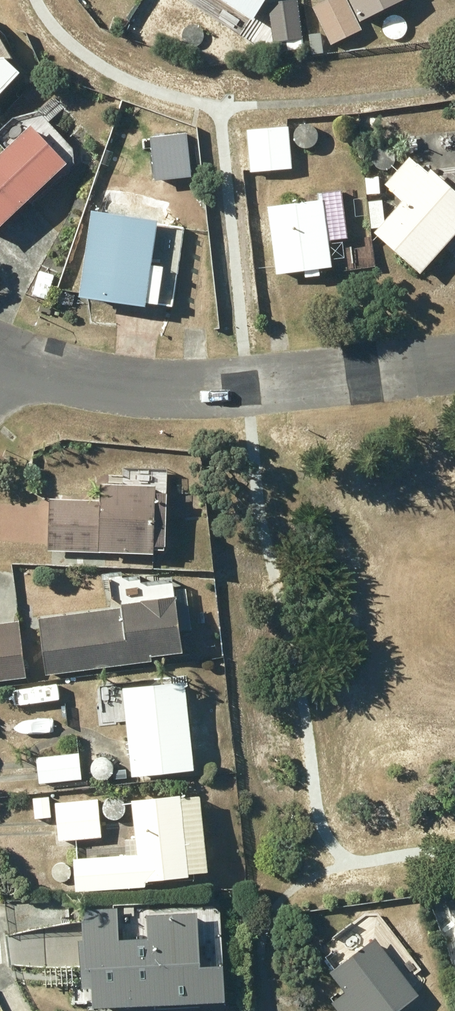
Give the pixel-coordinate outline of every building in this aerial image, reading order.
[(252,16),(262,0),(228,0),(252,16)] [(311,4),(330,42),(360,27),(347,0),(320,0),(311,4)] [(359,18),(395,0),(351,0),(359,18)] [(162,24),(141,12),(133,26),(154,38),(162,24)] [(199,45),(220,54),(225,44),(204,35),(199,45)] [(20,69),(3,53),(0,53),(0,89),(20,69)] [(0,149),(0,220),(65,158),(30,121),(0,149)] [(288,123),(246,126),(248,168),(291,166),(288,123)] [(149,134),(153,177),(190,174),(186,131),(149,134)] [(374,229),(419,270),(454,229),(454,187),(431,166),(428,169),(409,152),(383,181),(402,198),(374,229)] [(364,174),(366,191),(379,190),(377,173),(364,174)] [(342,187),(318,189),(319,197),(268,203),(275,270),(304,267),(305,274),(319,272),(318,264),(331,263),(330,255),(343,253),(341,236),(347,235),(342,187)] [(150,259),(156,215),(91,205),(78,292),(144,301),(144,297),(157,299),(163,261),(150,259)] [(38,269),(32,291),(47,295),(53,273),(38,269)] [(164,489),(154,488),(154,481),(101,480),(101,496),(49,495),(48,547),(153,549),(153,541),(163,542),(164,489)] [(120,600),(120,603),(37,614),(45,672),(150,657),(150,653),(182,649),(175,592),(120,600)] [(0,620),(0,678),(25,674),(17,618),(0,620)] [(196,629),(184,630),(186,643),(197,642),(196,629)] [(184,680),(122,686),(131,772),(192,766),(184,680)] [(79,750),(36,754),(38,780),(81,777),(79,750)] [(132,797),(136,849),(72,855),(75,889),(145,883),(144,878),(188,874),(188,870),(207,868),(200,791),(132,797)] [(97,796),(54,800),(57,839),(101,834),(97,796)] [(97,966),(99,1008),(235,1002),(233,962),(205,963),(202,910),(151,913),(153,937),(125,938),(124,904),(84,906),(87,967),(97,966)] [(339,1010),(393,1010),(419,991),(376,934),(329,969),(345,989),(330,1000),(339,1010)]
